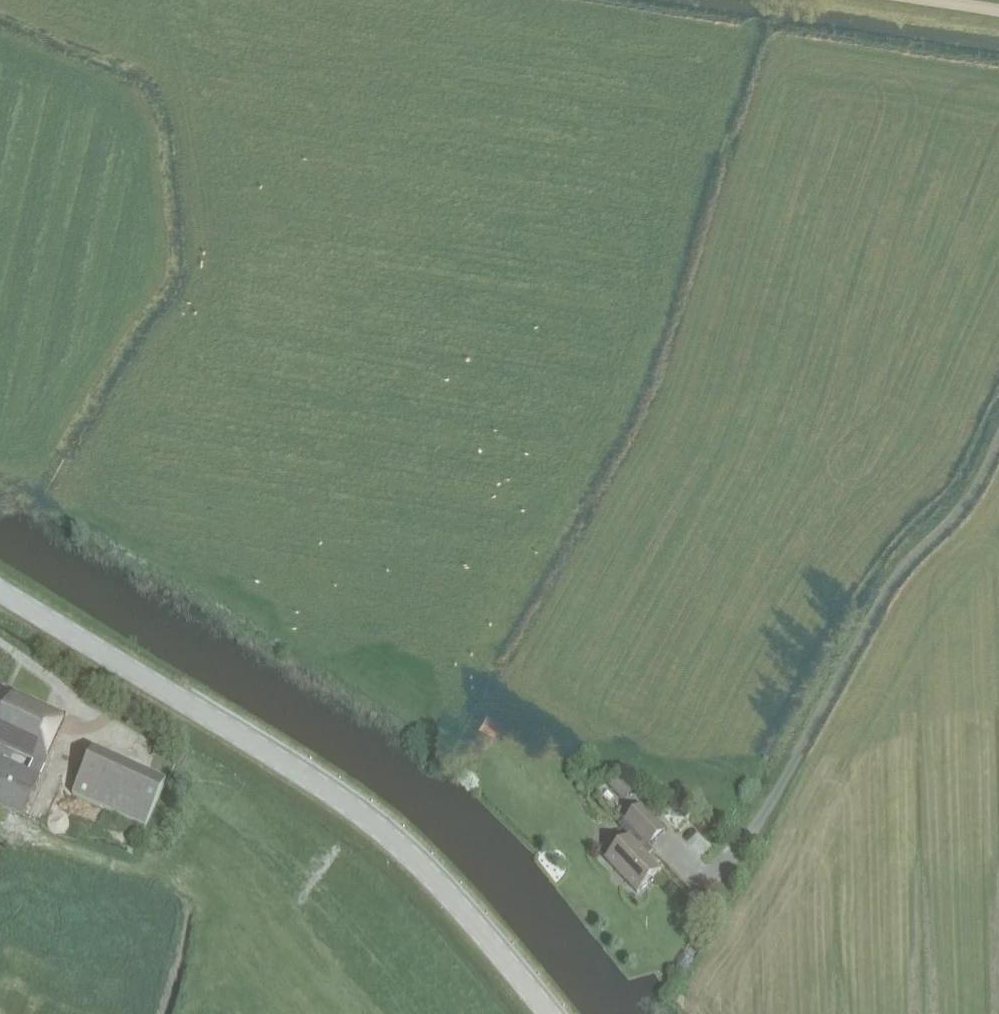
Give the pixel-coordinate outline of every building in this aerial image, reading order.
[(11,810),(21,815),(66,716),(10,690),(8,694),(0,690),(0,746),(12,752),(7,760),(0,757),(0,805),(11,810)] [(480,727),(499,734),(505,717),(487,710),(480,727)] [(71,793),(144,826),(164,781),(92,748),(71,793)] [(633,790),(619,776),(609,786),(623,800),(633,790)] [(664,831),(641,808),(625,823),(633,832),(604,859),(637,893),(660,871),(642,852),(664,831)]
